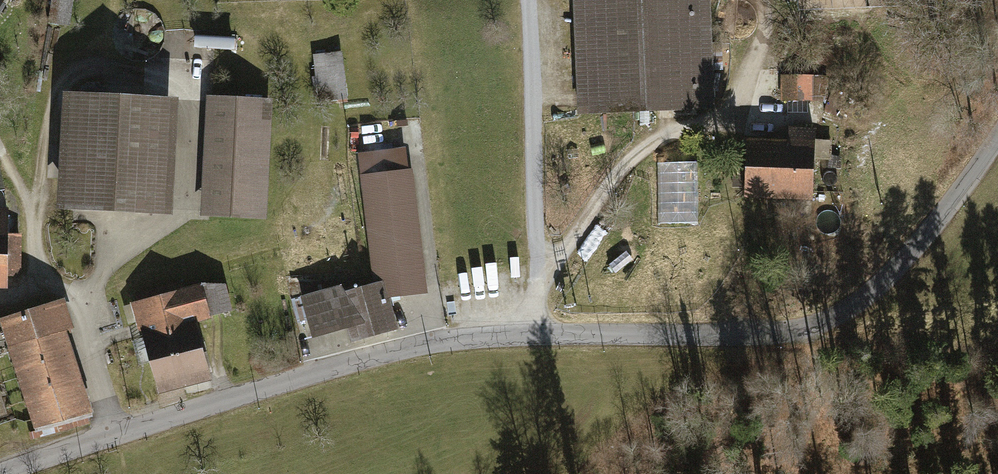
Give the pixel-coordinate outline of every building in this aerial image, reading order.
[(49,22),(69,25),(73,0),(53,0),(49,22)] [(577,115),(713,110),(709,0),(572,0),(577,115)] [(348,100),(344,53),(314,56),(316,75),(310,76),(313,104),(348,100)] [(801,73),(801,100),(825,100),(826,74),(801,73)] [(178,100),(63,93),(57,209),(172,215),(178,100)] [(843,99),(830,94),(824,109),(837,114),(843,99)] [(271,102),(204,99),(200,218),(267,220),(271,102)] [(420,117),(399,119),(402,145),(407,144),(408,151),(424,150),(420,117)] [(786,137),(746,136),(744,197),(812,199),(813,157),(829,158),(829,137),(814,137),(814,125),(787,124),(786,137)] [(387,296),(425,292),(408,151),(407,144),(402,145),(357,151),(371,272),(372,280),(385,278),(387,296)] [(696,160),(657,161),(658,221),(697,220),(696,160)] [(0,205),(0,285),(3,285),(4,271),(22,272),(23,229),(5,229),(5,205),(0,205)] [(361,272),(286,273),(287,282),(297,282),(372,280),(371,272),(361,272)] [(297,282),(313,334),(349,326),(353,339),(398,327),(387,296),(385,278),(372,280),(297,282)] [(201,283),(159,296),(187,388),(212,380),(202,345),(196,324),(233,314),(226,285),(201,283)] [(158,397),(187,388),(159,296),(130,305),(143,347),(158,397)] [(7,351),(29,420),(34,434),(93,415),(67,335),(66,332),(74,329),(65,299),(0,320),(0,329),(7,351)]
